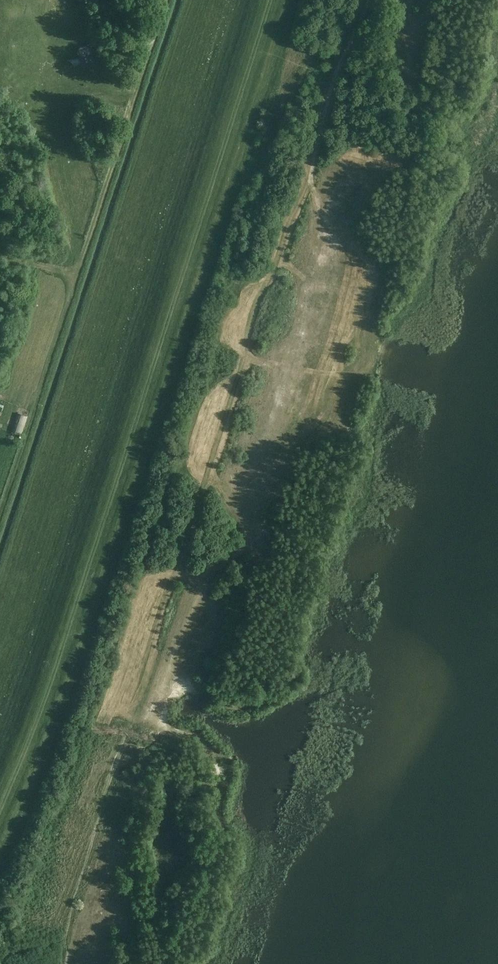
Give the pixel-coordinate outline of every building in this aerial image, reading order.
[(95,62),(91,50),(90,49),(90,48),(89,47),(87,46),(86,45),(84,45),(82,45),(81,45),(80,46),(79,47),(78,47),(77,49),(77,50),(76,51),(76,52),(81,64),(82,65),(82,66),(83,67),(84,68),(85,68),(86,69),(88,69),(89,69),(90,69),(92,68),(93,67),(95,65),(95,64),(95,63),(95,62)]
